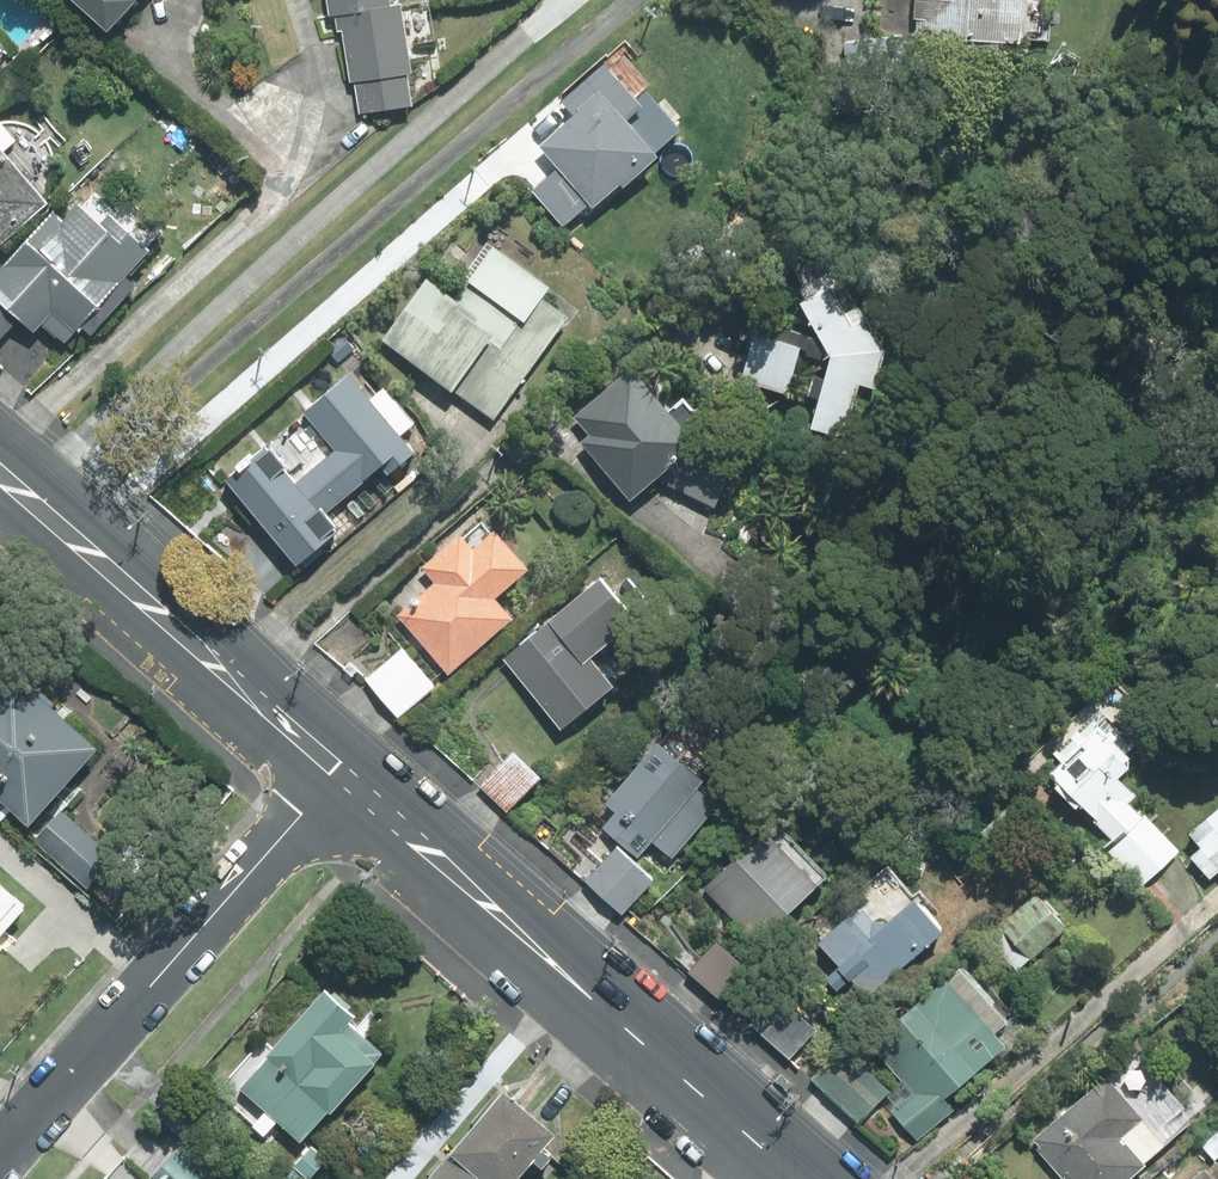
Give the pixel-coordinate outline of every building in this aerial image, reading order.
[(117,33),(146,0),(78,0),(117,33)] [(331,27),(340,25),(350,87),(356,86),(361,115),(418,106),(403,4),(396,5),(395,0),(327,0),(331,27)] [(916,48),(1001,51),(1002,41),(1034,42),(1035,0),(918,0),(916,48)] [(658,155),(603,94),(546,144),(596,200),(621,177),(627,183),(658,155)] [(53,206),(7,151),(18,143),(0,121),(0,250),(53,206)] [(5,343),(26,318),(66,350),(88,322),(96,328),(132,283),(128,280),(147,257),(137,248),(155,226),(126,202),(111,220),(85,200),(69,220),(56,209),(1,278),(0,277),(0,340),(5,343)] [(427,293),(396,336),(497,410),(566,317),(539,298),(547,288),(494,250),(450,310),(427,293)] [(809,301),(838,353),(818,422),(848,430),(863,377),(878,381),(888,345),(871,314),(856,322),(836,285),(809,301)] [(803,345),(757,333),(745,379),(791,391),(803,345)] [(420,451),(350,370),(305,409),(344,455),(335,463),(359,491),(384,469),(390,476),(420,451)] [(735,462),(692,442),(695,440),(635,371),(574,422),(635,492),(679,454),(667,479),(716,502),(735,462)] [(732,513),(716,508),(711,526),(727,531),(732,513)] [(441,583),(404,615),(450,669),(513,615),(496,595),(529,566),(500,533),(477,553),(464,537),(428,568),(441,583)] [(602,582),(511,659),(566,723),(613,683),(590,656),(634,619),(602,582)] [(435,684),(404,649),(370,678),(400,713),(435,684)] [(0,669),(0,789),(33,818),(93,751),(0,669)] [(1098,715),(1043,768),(1150,878),(1180,850),(1146,815),(1143,818),(1126,802),(1135,794),(1120,780),(1141,759),(1098,715)] [(542,775),(517,751),(485,785),(511,808),(542,775)] [(701,815),(643,767),(615,799),(637,818),(631,825),(667,855),(701,815)] [(111,856),(60,813),(37,840),(89,883),(111,856)] [(1195,832),(1208,847),(1197,855),(1213,874),(1217,869),(1217,813),(1195,832)] [(819,882),(769,830),(711,885),(761,937),(819,882)] [(654,876),(621,848),(591,883),(624,911),(654,876)] [(0,884),(0,920),(18,900),(0,884)] [(1066,927),(1038,895),(1003,926),(1031,958),(1066,927)] [(851,914),(820,940),(855,979),(873,964),(887,980),(944,930),(918,900),(873,939),(851,914)] [(749,969),(719,942),(695,968),(725,995),(749,969)] [(1007,1043),(950,977),(874,1043),(917,1092),(910,1099),(933,1125),(952,1108),(943,1098),(1007,1043)] [(353,1011),(326,988),(244,1083),(305,1135),(378,1049),(344,1021),(353,1011)] [(814,1028),(783,1001),(759,1027),(790,1054),(814,1028)] [(889,1091),(847,1051),(817,1082),(860,1122),(889,1091)] [(1110,1078),(1037,1140),(1071,1178),(1128,1178),(1146,1164),(1122,1136),(1143,1117),(1110,1078)] [(504,1090),(430,1178),(511,1178),(552,1130),(504,1090)] [(327,1158),(313,1145),(298,1161),(312,1174),(327,1158)] [(1207,1170),(1196,1178),(1215,1178),(1207,1170)]
